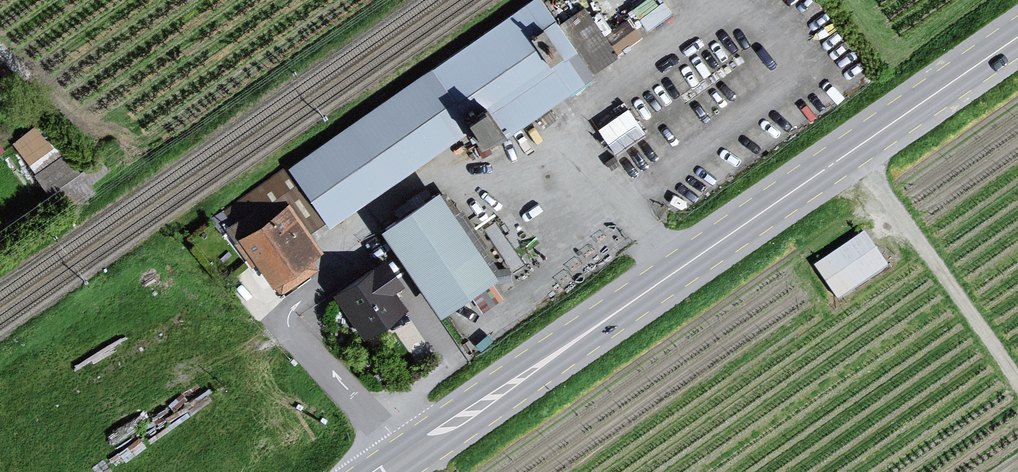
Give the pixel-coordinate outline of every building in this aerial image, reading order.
[(289,173),(328,228),(464,131),(482,157),(644,41),(628,20),(604,38),(583,9),(556,27),(537,0),(532,0),(289,173)] [(631,8),(647,29),(672,10),(665,0),(641,0),(631,8)] [(616,151),(646,131),(629,104),(598,125),(616,151)] [(37,121),(14,139),(32,162),(55,144),(37,121)] [(61,210),(107,177),(84,146),(38,179),(61,210)] [(275,194),(225,231),(278,302),(328,264),(275,194)] [(494,281),(437,195),(379,234),(436,319),(494,281)] [(838,293),(884,262),(864,234),(819,264),(838,293)] [(384,262),(331,298),(362,343),(406,312),(394,296),(404,290),(384,262)]
